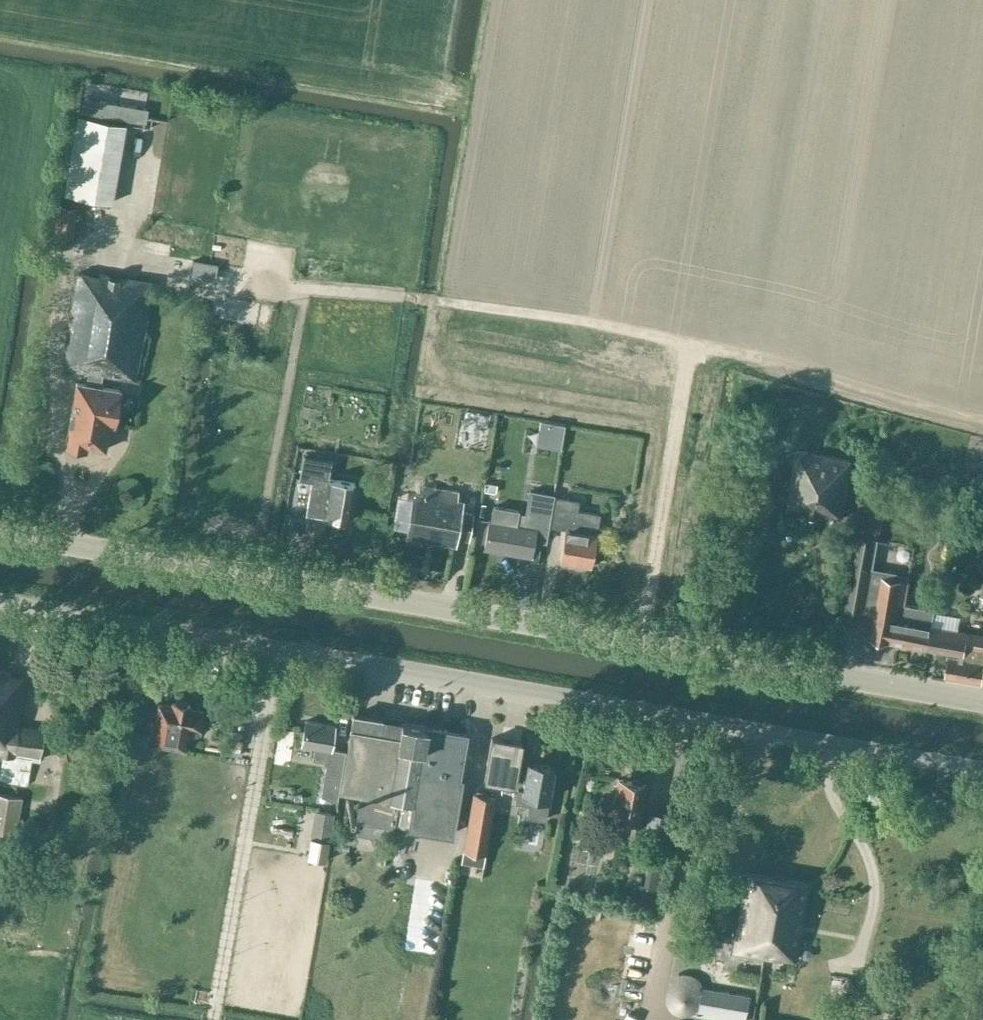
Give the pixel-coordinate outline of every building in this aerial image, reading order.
[(248,236),(242,273),(186,263),(184,276),(217,281),(213,304),(269,313),(272,295),(277,295),(286,243),(248,236)] [(135,379),(151,281),(98,272),(97,275),(77,272),(62,367),(89,371),(87,383),(77,382),(66,446),(86,449),(86,446),(105,449),(107,433),(113,434),(114,425),(120,389),(99,385),(102,373),(135,379)] [(554,423),(550,447),(561,449),(565,425),(554,423)] [(841,514),(845,515),(853,459),(797,450),(788,509),(826,515),(826,513),(841,515),(841,514)] [(354,482),(328,478),(332,458),(304,453),(299,478),(311,480),(306,512),(328,516),(328,517),(330,517),(331,521),(343,523),(346,519),(348,520),(354,482)] [(486,483),(484,491),(496,493),(497,485),(486,483)] [(468,539),(472,513),(461,511),(463,499),(457,498),(458,491),(422,484),(421,492),(414,491),(407,535),(454,543),(455,537),(468,539)] [(530,555),(533,540),(546,542),(555,494),(529,490),(523,524),(516,523),(518,510),(496,507),(494,519),(489,518),(484,547),(530,555)] [(591,566),(597,524),(599,513),(577,509),(579,501),(556,496),(555,500),(552,519),(551,526),(565,528),(559,560),(591,566)] [(856,536),(843,608),(854,610),(868,613),(877,614),(872,638),(927,648),(927,650),(928,650),(933,625),(936,610),(935,610),(912,606),(906,605),(908,594),(909,581),(910,574),(874,568),(878,539),(879,539),(887,498),(883,497),(874,496),(871,513),(870,515),(866,535),(866,538),(856,536)] [(487,516),(489,505),(480,503),(478,515),(487,516)] [(854,512),(850,533),(866,535),(870,515),(854,512)] [(933,625),(928,650),(960,656),(959,658),(949,656),(945,677),(982,683),(982,682),(982,634),(949,628),(933,625)] [(42,742),(44,728),(20,725),(26,678),(11,674),(11,671),(0,670),(0,754),(2,754),(0,769),(0,780),(27,785),(31,759),(39,761),(42,742)] [(190,705),(187,705),(187,701),(176,699),(176,702),(172,702),(172,706),(159,704),(156,721),(150,720),(148,732),(127,728),(124,741),(148,745),(149,744),(185,750),(188,728),(199,730),(202,711),(190,709),(190,705)] [(405,719),(404,724),(400,723),(400,722),(353,714),(344,768),(343,768),(339,790),(359,794),(354,820),(394,826),(394,825),(407,827),(406,828),(453,836),(463,777),(459,776),(466,733),(426,726),(425,727),(423,727),(424,722),(405,719)] [(331,748),(334,725),(306,721),(301,746),(314,748),(312,760),(326,762),(321,796),(337,799),(339,790),(343,768),(345,751),(331,748)] [(484,781),(514,786),(521,743),(491,738),(484,781)] [(130,749),(129,757),(150,760),(151,751),(130,749)] [(528,810),(546,813),(548,800),(554,766),(527,762),(523,790),(517,789),(515,802),(529,804),(528,810)] [(644,784),(643,784),(641,779),(633,777),(630,781),(618,779),(608,830),(621,833),(624,818),(638,820),(644,784)] [(496,796),(484,794),(472,792),(462,850),(463,850),(461,862),(482,866),(484,854),(486,854),(496,796)] [(7,795),(0,794),(0,831),(16,834),(22,797),(7,795)] [(310,838),(330,840),(330,841),(334,813),(314,810),(310,838)] [(667,817),(659,815),(651,814),(646,842),(661,845),(667,817)] [(579,855),(578,865),(603,868),(605,858),(579,855)] [(777,878),(776,878),(744,873),(731,953),(764,958),(777,878)] [(777,878),(764,958),(777,960),(778,956),(796,959),(808,883),(777,878)] [(639,889),(637,900),(655,903),(657,892),(639,889)] [(725,1019),(744,1019),(748,995),(702,987),(697,1015),(725,1019)]
